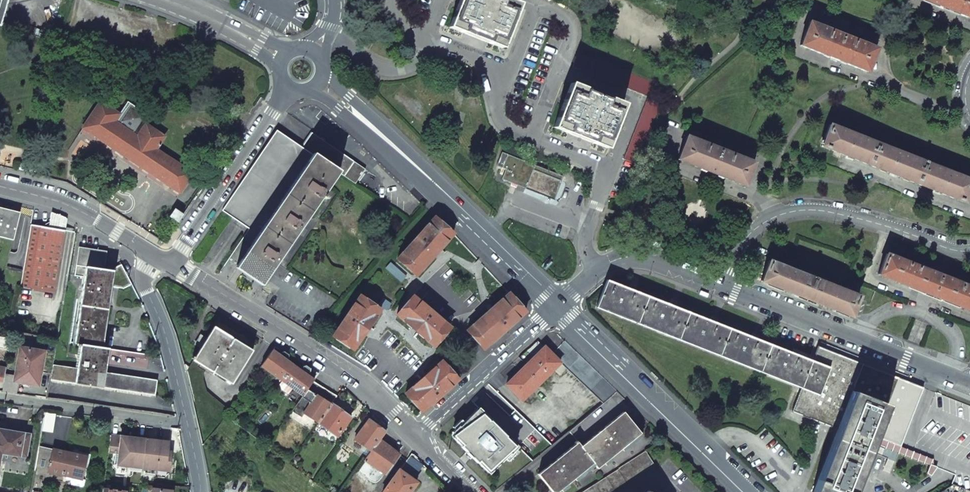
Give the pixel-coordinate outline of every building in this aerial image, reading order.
[(452,30),(504,51),(521,7),(506,1),(506,3),(499,0),(464,0),(452,30)] [(968,18),(969,12),(969,0),(923,0),(968,18)] [(876,49),(809,22),(800,45),(867,72),(876,49)] [(655,82),(579,53),(573,67),(649,96),(655,82)] [(589,92),(574,86),(556,130),(609,151),(626,107),(611,101),(610,103),(588,94),(589,92)] [(649,96),(624,159),(638,164),(663,102),(649,96)] [(83,128),(180,193),(192,174),(186,169),(187,168),(182,165),(181,166),(156,149),(164,137),(145,124),(150,117),(127,102),(119,114),(100,102),(83,128)] [(829,124),(821,146),(916,183),(964,202),(969,188),(969,181),(925,163),(829,124)] [(302,148),(277,131),(223,211),(249,229),(244,237),(253,243),(312,155),(302,148)] [(366,169),(312,133),(302,148),(312,155),(339,172),(355,184),(366,169)] [(755,165),(688,138),(679,162),(746,188),(755,165)] [(563,177),(508,155),(502,153),(497,166),(506,169),(502,179),(513,183),(517,185),(555,200),(562,181),(561,181),(563,177)] [(339,172),(312,155),(253,243),(238,266),(242,268),(264,283),(339,172)] [(21,287),(23,273),(6,270),(19,213),(0,209),(0,282),(21,287)] [(178,222),(184,214),(175,209),(170,217),(178,222)] [(55,293),(64,231),(66,218),(58,216),(50,213),(48,228),(31,224),(23,273),(21,287),(55,293)] [(454,234),(435,218),(398,259),(416,275),(454,234)] [(103,254),(80,251),(76,275),(84,276),(75,344),(78,344),(77,346),(81,347),(78,369),(52,365),(50,380),(103,388),(105,373),(106,364),(109,349),(103,348),(111,287),(123,288),(131,284),(120,265),(113,269),(114,270),(113,271),(100,269),(103,254)] [(886,254),(878,275),(969,310),(969,287),(886,254)] [(388,263),(392,259),(388,255),(384,259),(388,263)] [(814,278),(768,261),(760,281),(784,290),(806,299),(814,278)] [(859,296),(814,278),(806,299),(828,308),(851,317),(859,296)] [(629,288),(607,280),(596,307),(640,325),(651,297),(629,288)] [(526,312),(510,293),(468,330),(484,348),(526,312)] [(381,310),(361,296),(333,336),(353,350),(381,310)] [(450,327),(413,296),(397,315),(434,346),(450,327)] [(674,306),(651,297),(640,325),(685,343),(696,315),(674,306)] [(440,314),(444,310),(439,306),(436,310),(440,314)] [(718,324),(696,315),(685,343),(730,360),(741,332),(718,324)] [(219,331),(214,327),(194,360),(206,368),(232,384),(252,350),(219,331)] [(763,341),(741,332),(730,360),(774,378),(785,350),(763,341)] [(545,347),(538,340),(518,358),(526,365),(545,347)] [(560,363),(595,395),(607,383),(565,341),(552,354),(560,363)] [(918,386),(817,346),(812,361),(829,367),(818,395),(802,389),(793,411),(837,429),(851,392),(887,405),(872,444),(893,451),(898,453),(923,388),(918,386)] [(15,375),(14,381),(18,381),(37,384),(39,383),(44,351),(19,347),(15,375)] [(552,354),(545,347),(526,365),(506,385),(522,400),(560,363),(552,354)] [(149,355),(109,349),(106,364),(146,371),(149,355)] [(799,355),(785,350),(774,378),(802,389),(818,395),(829,367),(812,361),(799,355)] [(293,366),(273,351),(262,366),(282,381),(293,366)] [(458,379),(442,361),(405,394),(421,412),(458,379)] [(313,381),(293,366),(282,381),(302,396),(313,381)] [(156,381),(105,373),(103,388),(154,395),(156,381)] [(17,387),(18,381),(14,381),(15,375),(5,374),(4,382),(2,392),(16,394),(17,387)] [(332,395),(312,382),(304,393),(329,408),(331,405),(336,397),(332,395)] [(887,405),(851,392),(837,429),(832,443),(867,456),(872,444),(887,405)] [(623,412),(611,397),(568,431),(578,442),(581,446),(623,412)] [(350,419),(331,405),(329,408),(318,424),(324,428),(321,432),(328,437),(331,433),(337,437),(350,419)] [(473,456),(487,471),(492,471),(509,454),(510,455),(515,450),(515,444),(506,435),(505,436),(490,421),(491,420),(478,408),(460,426),(459,425),(453,432),(453,437),(467,451),(470,453),(473,456)] [(623,412),(581,446),(578,442),(538,474),(553,491),(558,491),(593,464),(597,468),(640,433),(637,429),(623,412)] [(386,432),(369,420),(354,440),(371,452),(379,440),(386,432)] [(29,434),(10,431),(0,430),(0,457),(1,452),(25,457),(29,434)] [(126,466),(129,438),(120,437),(120,439),(117,439),(117,436),(114,436),(110,435),(108,452),(115,453),(113,464),(126,466)] [(130,441),(127,466),(140,468),(143,439),(140,439),(137,438),(136,442),(130,441)] [(144,443),(141,468),(154,469),(157,441),(154,441),(151,440),(151,444),(144,443)] [(400,455),(379,440),(371,452),(366,459),(386,473),(400,455)] [(158,441),(154,469),(169,471),(171,453),(167,452),(168,447),(164,447),(165,442),(161,442),(158,441)] [(832,443),(812,491),(853,491),(867,456),(832,443)] [(37,448),(33,470),(47,475),(48,472),(81,479),(86,457),(70,453),(53,450),(53,451),(37,448)] [(581,491),(609,491),(653,464),(646,451),(581,491)] [(383,491),(410,491),(417,482),(400,469),(383,491)]
